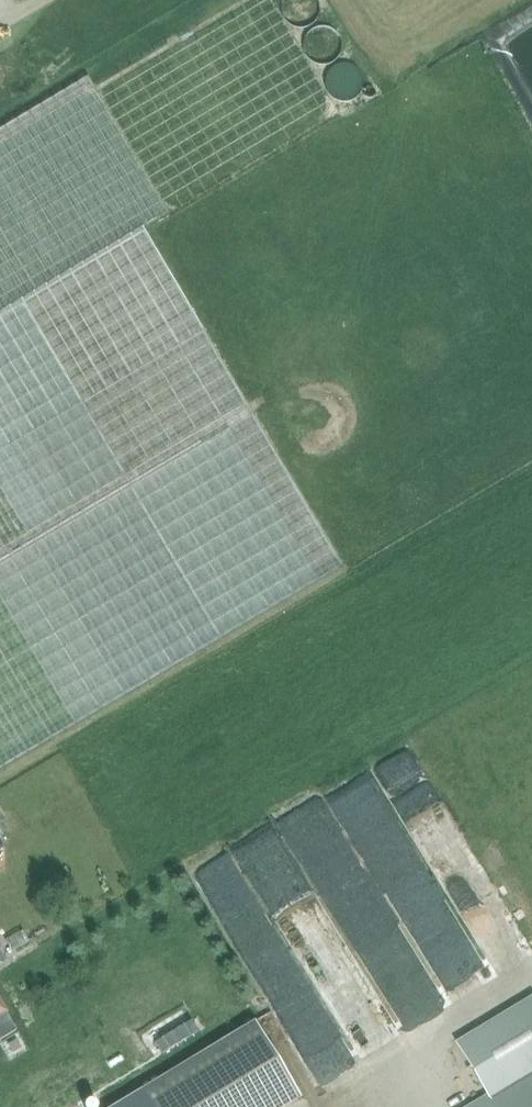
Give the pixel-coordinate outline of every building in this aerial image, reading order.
[(344,569),(143,229),(337,113),(271,0),(241,0),(94,89),(87,78),(0,129),(0,772),(344,569)] [(320,0),(276,0),(277,7),(281,14),(286,19),(291,21),(295,22),(300,22),(304,21),(313,16),(316,12),(318,8),(320,0)] [(345,48),(346,41),(345,36),(344,32),(339,26),(332,21),(328,20),(323,19),(318,20),(314,22),(308,26),(303,33),(302,41),(303,49),(305,53),(307,56),(310,59),(315,62),(322,64),(329,63),(337,59),(341,55),(343,52),(345,48)] [(369,89),(370,84),(368,77),(367,73),(364,69),(360,66),(357,64),(348,62),(341,63),(333,68),(330,71),(327,75),(326,79),(326,84),(327,91),(330,98),(337,104),(345,106),(353,106),(362,101),(365,99),(368,94),(369,89)] [(285,818),(289,837),(309,833),(306,814),(285,818)] [(460,950),(384,827),(358,843),(433,966),(460,950)] [(1,1039),(17,1029),(6,1012),(9,1010),(0,995),(0,1036),(1,1039)] [(477,1106),(531,1106),(531,995),(455,1041),(490,1099),(477,1106)] [(180,1026),(180,1021),(179,1013),(175,1006),(169,1002),(161,1000),(154,1001),(149,1003),(145,1006),(142,1009),(140,1013),(139,1020),(140,1028),(144,1035),(150,1039),(153,1041),(158,1042),(161,1042),(166,1040),(173,1037),(178,1030),(180,1026)] [(143,1089),(148,1098),(153,1106),(283,1106),(301,1096),(255,1021),(143,1089)] [(113,1106),(153,1106),(148,1098),(143,1089),(113,1106)]
